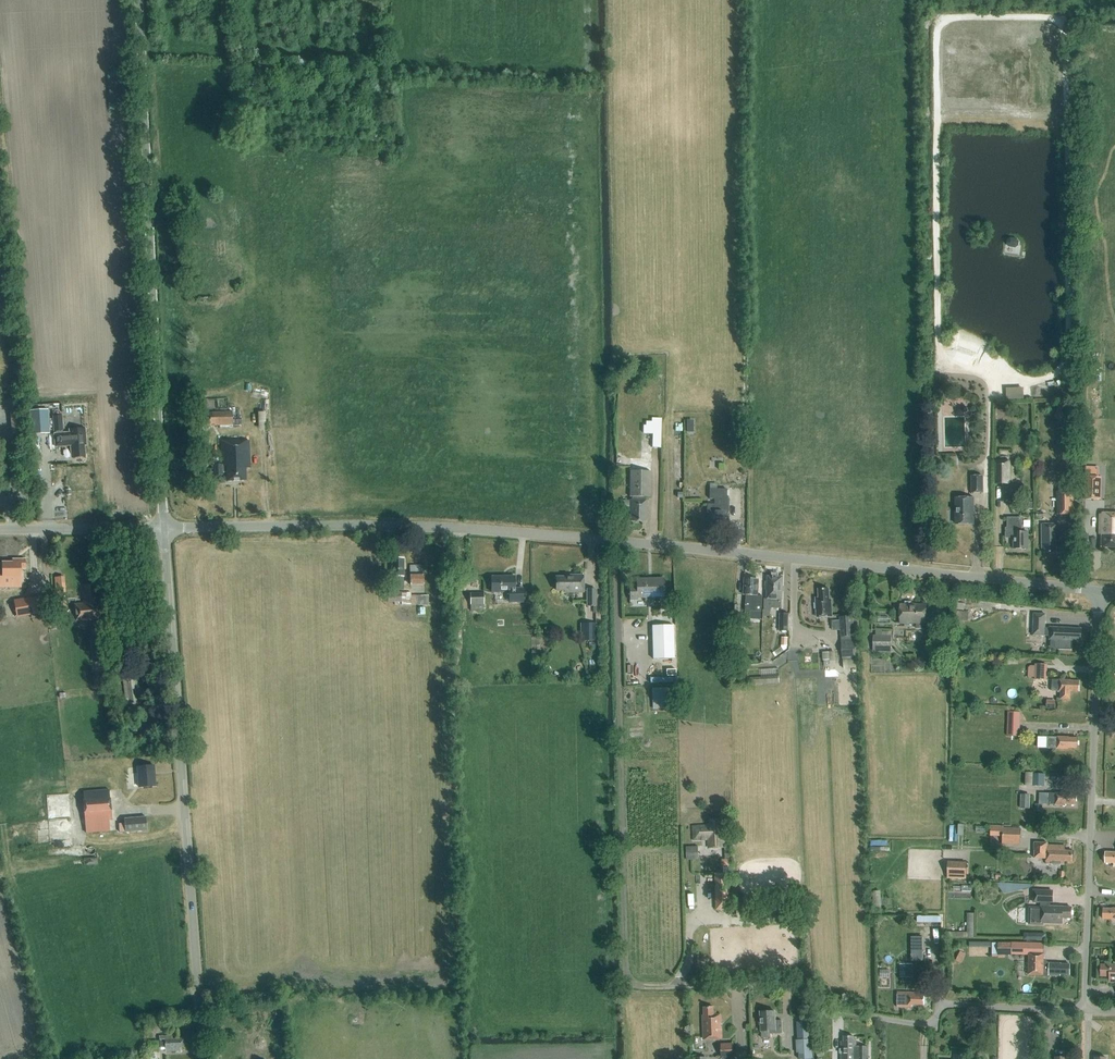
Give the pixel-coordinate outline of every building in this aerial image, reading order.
[(1007,243),(1009,246),(1016,247),(1018,245),(1019,242),(1016,239),(1010,238),(1008,240),(1007,243)] [(1024,398),(1024,386),(1007,386),(1007,398),(1024,398)] [(1062,407),(1053,415),(1063,424),(1071,416),(1062,407)] [(50,434),(48,410),(30,411),(31,435),(50,434)] [(234,413),(207,414),(207,426),(234,425),(234,413)] [(62,417),(53,417),(54,432),(56,432),(56,434),(55,435),(56,448),(71,446),(71,454),(75,454),(75,458),(85,457),(84,447),(87,446),(86,430),(69,431),(70,434),(62,434),(62,432),(63,432),(62,417)] [(661,418),(652,418),(652,421),(645,421),(645,426),(644,426),(643,434),(652,434),(652,448),(660,448),(661,418)] [(739,421),(731,421),(731,432),(742,432),(742,425),(739,425),(739,421)] [(240,440),(222,440),(223,465),(214,466),(215,476),(223,475),(223,473),(228,472),(228,482),(246,481),(246,469),(251,469),(249,441),(240,442),(240,440)] [(1010,483),(1010,461),(997,461),(997,483),(1010,483)] [(1086,468),(1086,477),(1098,477),(1098,468),(1086,468)] [(652,472),(631,471),(631,497),(633,497),(633,500),(630,500),(630,509),(632,509),(632,521),(643,521),(643,516),(648,516),(648,500),(646,500),(646,497),(652,497),(652,472)] [(971,493),(982,493),(982,476),(970,476),(971,493)] [(1086,477),(1085,500),(1101,500),(1101,477),(1098,477),(1086,477)] [(729,497),(727,496),(727,489),(710,489),(709,499),(715,499),(715,505),(708,504),(708,512),(709,512),(709,525),(728,526),(729,497)] [(1058,515),(1073,515),(1073,492),(1057,492),(1058,515)] [(955,498),(956,524),(971,524),(971,516),(973,516),(973,498),(955,498)] [(1099,535),(1102,535),(1101,547),(1114,548),(1114,514),(1100,513),(1099,535)] [(1022,532),(1022,518),(1008,518),(1008,528),(1006,528),(1006,537),(1014,537),(1014,549),(1028,549),(1028,532),(1022,532)] [(1056,541),(1059,541),(1059,524),(1042,524),(1042,548),(1045,548),(1045,553),(1056,553),(1056,541)] [(3,575),(0,575),(0,587),(21,586),(20,577),(21,577),(21,569),(25,569),(25,559),(19,559),(19,560),(13,560),(13,562),(3,562),(3,575)] [(404,592),(404,559),(394,559),(394,568),(391,568),(391,577),(397,577),(397,589),(401,589),(401,592),(404,592)] [(410,567),(410,586),(424,586),(424,567),(410,567)] [(584,593),(584,574),(564,575),(564,577),(555,577),(556,592),(564,592),(564,593),(584,593)] [(783,577),(767,576),(767,584),(766,584),(765,590),(767,590),(767,599),(764,599),(764,610),(768,610),(770,608),(782,608),(782,600),(783,577)] [(491,577),(491,594),(509,594),(509,604),(522,604),(522,590),(515,590),(515,577),(491,577)] [(636,585),(629,585),(630,599),(638,599),(638,597),(645,596),(645,601),(649,601),(649,597),(664,596),(663,578),(636,578),(636,585)] [(757,588),(757,579),(744,578),(743,595),(746,595),(745,611),(750,611),(750,618),(760,619),(761,612),(762,596),(758,596),(758,588),(757,588)] [(87,591),(84,591),(85,605),(76,606),(77,621),(102,619),(101,604),(99,604),(98,596),(96,596),(95,585),(86,586),(87,591)] [(830,588),(819,588),(820,600),(816,600),(817,615),(832,615),(832,599),(830,599),(830,588)] [(597,589),(586,589),(586,606),(596,607),(597,589)] [(56,600),(66,599),(66,590),(55,591),(56,600)] [(402,604),(402,606),(429,606),(429,597),(411,597),(411,594),(388,594),(388,604),(402,604)] [(470,612),(484,611),(484,594),(470,594),(470,612)] [(15,601),(17,616),(35,613),(46,611),(44,596),(33,598),(15,601)] [(958,602),(957,619),(970,619),(970,603),(958,602)] [(909,622),(918,622),(917,627),(919,629),(923,629),(924,627),(925,623),(926,605),(900,605),(900,623),(908,623),(909,622)] [(788,614),(780,614),(779,631),(787,631),(788,614)] [(1033,628),(1033,635),(1050,636),(1050,639),(1051,639),(1059,640),(1059,649),(1071,650),(1072,639),(1081,640),(1081,629),(1072,629),(1061,628),(1045,628),(1045,614),(1034,614),(1033,628)] [(856,659),(854,616),(839,617),(841,638),(841,637),(842,660),(856,659)] [(652,626),(653,659),(674,658),(673,625),(652,626)] [(882,631),(875,630),(875,635),(874,635),(873,649),(891,650),(892,636),(891,636),(891,632),(882,632),(882,631)] [(1035,666),(1035,677),(1035,680),(1036,680),(1044,680),(1046,680),(1046,665),(1035,665),(1035,666)] [(779,683),(778,668),(761,669),(762,677),(756,677),(757,684),(779,683)] [(122,675),(126,705),(140,703),(136,679),(134,679),(133,669),(125,670),(125,675),(122,675)] [(104,678),(94,679),(95,688),(105,687),(104,678)] [(1059,681),(1053,680),(1052,691),(1058,692),(1058,693),(1061,693),(1061,700),(1070,700),(1071,692),(1079,692),(1080,681),(1071,681),(1059,680),(1059,681)] [(1056,700),(1047,700),(1046,709),(1055,709),(1056,700)] [(1020,713),(1008,712),(1007,736),(1019,736),(1020,713)] [(114,725),(115,736),(133,734),(132,723),(114,725)] [(1069,738),(1048,737),(1045,737),(1043,737),(1043,741),(1039,740),(1038,749),(1048,749),(1069,750),(1069,748),(1078,749),(1078,739),(1069,738)] [(132,787),(138,787),(138,788),(154,786),(152,766),(136,768),(137,773),(131,774),(132,787)] [(1044,774),(1033,774),(1033,787),(1044,787),(1044,774)] [(84,795),(87,833),(108,832),(107,820),(111,820),(109,790),(81,792),(81,796),(84,795)] [(1067,794),(1049,794),(1049,805),(1055,805),(1055,806),(1066,806),(1066,805),(1075,806),(1076,795),(1067,795),(1067,794)] [(1031,810),(1031,797),(1022,797),(1022,810),(1031,810)] [(123,823),(124,833),(145,831),(145,818),(123,819),(123,823)] [(708,825),(694,826),(695,840),(709,840),(709,848),(725,847),(724,830),(721,830),(721,819),(711,820),(711,824),(708,824),(708,825)] [(1020,846),(1021,830),(1003,829),(1002,845),(1020,846)] [(1074,861),(1074,851),(1065,851),(1065,846),(1047,846),(1047,844),(1034,844),(1034,853),(1035,853),(1035,860),(1047,860),(1047,865),(1065,865),(1065,861),(1074,861)] [(699,847),(687,847),(688,860),(700,859),(699,847)] [(1114,867),(1114,854),(1114,853),(1106,852),(1105,863),(1114,863),(1114,867)] [(948,863),(947,874),(955,875),(967,875),(967,863),(948,863)] [(716,874),(717,910),(730,909),(729,873),(716,874)] [(1043,923),(1063,924),(1063,919),(1072,919),(1072,909),(1063,908),(1049,907),(1049,903),(1053,903),(1054,892),(1035,891),(1034,903),(1041,903),(1041,909),(1030,908),(1030,925),(1043,925),(1043,923)] [(1103,919),(1112,920),(1112,921),(1114,921),(1114,909),(1112,909),(1104,909),(1103,919)] [(761,910),(744,911),(744,921),(762,920),(761,910)] [(942,939),(942,924),(933,924),(933,939),(942,939)] [(1012,943),(998,942),(998,943),(991,943),(991,956),(998,956),(998,957),(1006,957),(1006,955),(1012,955),(1012,943)] [(912,961),(923,961),(923,950),(912,950),(912,961)] [(967,954),(961,951),(956,961),(962,964),(967,954)] [(1029,955),(1029,966),(1030,966),(1030,975),(1029,975),(1029,976),(1043,976),(1049,976),(1061,977),(1061,975),(1070,975),(1070,965),(1061,965),(1061,964),(1050,964),(1044,964),(1044,955),(1029,955)] [(912,977),(912,964),(901,964),(901,977),(912,977)] [(1110,965),(1110,966),(1102,965),(1101,977),(1110,977),(1110,982),(1114,983),(1114,965),(1110,965)] [(897,992),(897,1007),(905,1007),(905,1006),(907,1006),(907,1007),(912,1007),(912,1005),(924,1005),(925,996),(920,995),(920,993),(897,992)] [(703,1014),(703,1038),(721,1038),(721,1014),(713,1014),(713,1006),(704,1006),(704,1014),(703,1014)] [(770,1034),(782,1033),(782,1020),(775,1020),(775,1011),(760,1012),(761,1030),(761,1037),(770,1037),(770,1034)] [(166,1021),(151,1022),(152,1032),(167,1031),(166,1021)] [(172,1035),(159,1036),(160,1048),(165,1047),(166,1052),(181,1050),(180,1048),(184,1048),(183,1038),(173,1039),(172,1035)] [(868,1046),(856,1046),(856,1039),(854,1039),(853,1036),(843,1036),(843,1041),(841,1041),(841,1058),(868,1058),(868,1046)] [(812,1039),(796,1040),(797,1053),(799,1053),(800,1058),(812,1058),(813,1058),(812,1039)] [(161,1049),(158,1050),(158,1041),(149,1041),(150,1058),(161,1058),(161,1049)] [(721,1044),(721,1056),(732,1056),(732,1044),(721,1044)] [(825,1055),(822,1048),(815,1050),(818,1058),(825,1055)]
